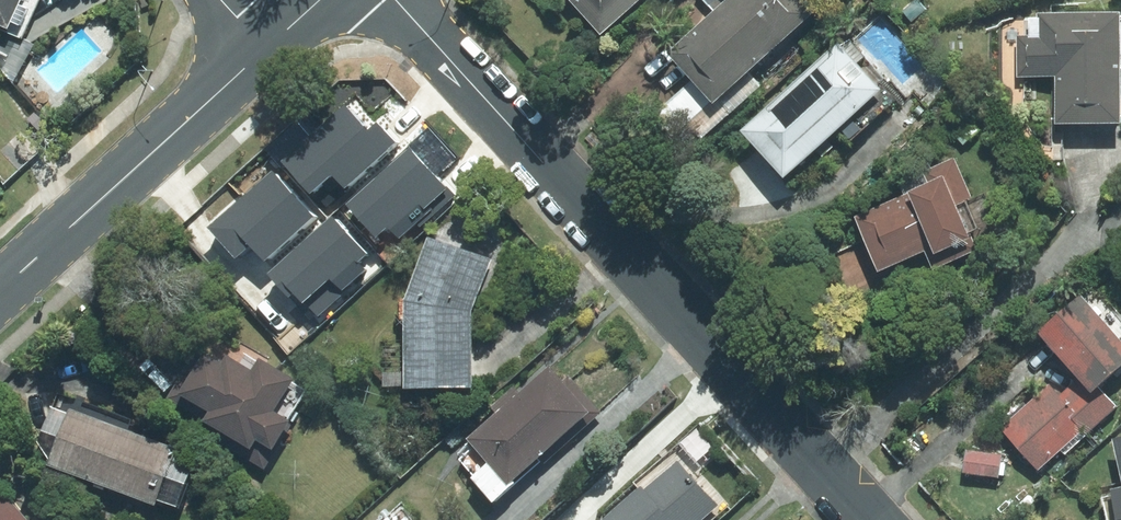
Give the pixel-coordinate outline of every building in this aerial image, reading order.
[(40,0),(0,0),(0,19),(27,30),(40,0)] [(601,29),(633,0),(575,0),(601,29)] [(807,0),(721,0),(668,47),(713,97),(813,7),(807,0)] [(925,6),(919,0),(910,0),(901,9),(912,20),(925,6)] [(1120,120),(1119,10),(1037,11),(1037,18),(1028,18),(1028,34),(1016,34),(1016,76),(1054,76),(1055,121),(1120,120)] [(786,175),(882,84),(838,37),(742,128),(786,175)] [(295,156),(327,191),(389,137),(357,101),(295,156)] [(49,121),(40,110),(32,117),(41,128),(49,121)] [(953,131),(964,144),(973,137),(962,124),(953,131)] [(354,203),(387,239),(448,184),(416,149),(354,203)] [(878,269),(925,247),(932,265),(978,244),(959,201),(972,195),(956,157),(900,181),(905,192),(855,214),(878,269)] [(216,222),(248,258),(310,204),(278,168),(216,222)] [(277,269),(309,304),(370,250),(338,214),(277,269)] [(403,385),(472,385),(471,311),(491,261),(427,236),(403,298),(403,385)] [(1120,365),(1120,337),(1082,294),(1040,331),(1081,377),(1060,395),(1051,385),(1002,429),(1039,470),(1084,430),(1089,435),(1119,407),(1099,384),(1120,365)] [(165,395),(252,446),(294,375),(263,357),(250,378),(194,345),(165,395)] [(564,379),(550,363),(519,389),(515,384),(491,405),(496,410),(467,435),(488,460),(471,474),(492,499),(539,458),(544,463),(602,411),(570,375),(564,379)] [(176,505),(193,459),(171,452),(173,446),(67,408),(46,464),(153,502),(155,498),(176,505)] [(1112,434),(1120,477),(1120,432),(1112,434)] [(1002,453),(966,449),(963,476),(999,480),(1002,453)] [(600,519),(698,519),(718,503),(679,458),(647,486),(643,483),(600,519)] [(1110,487),(1112,495),(1103,496),(1108,519),(1120,519),(1120,484),(1110,487)] [(0,487),(0,519),(29,519),(0,487)]
